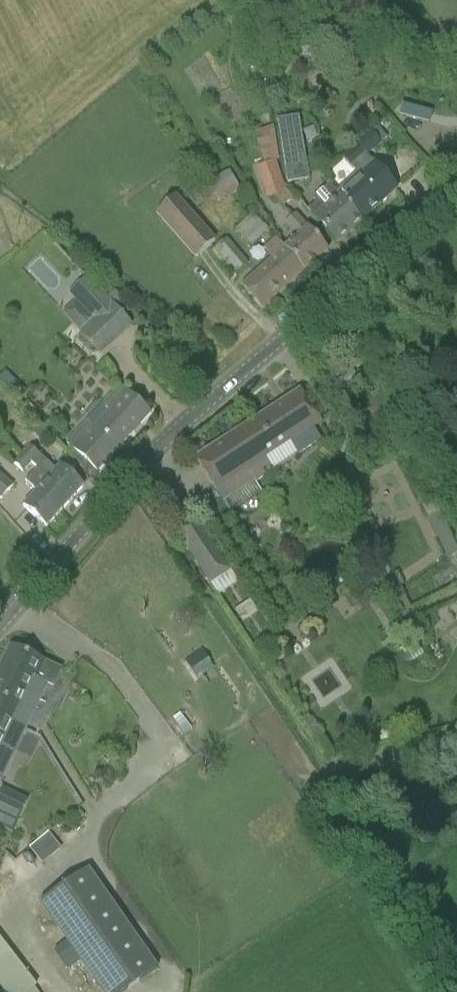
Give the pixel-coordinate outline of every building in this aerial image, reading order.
[(246,40),(257,37),(254,22),(243,24),(246,40)] [(305,43),(293,44),(294,56),(306,55),(305,43)] [(276,121),(286,185),(303,182),(299,158),(304,157),(298,117),(276,121)] [(339,197),(338,197),(361,220),(382,202),(396,189),(367,157),(386,139),(376,128),(342,159),(357,175),(350,181),(342,188),(345,191),(339,197)] [(268,200),(286,194),(267,129),(254,133),(262,168),(257,170),(268,200)] [(219,204),(240,192),(230,171),(206,184),(208,186),(201,189),(207,202),(216,198),(219,204)] [(336,243),(361,220),(338,197),(339,197),(328,185),(327,186),(328,186),(322,191),(315,197),(316,197),(312,200),(316,204),(308,211),(308,210),(307,211),(336,243)] [(195,258),(216,239),(176,195),(155,214),(195,258)] [(251,247),(268,231),(253,214),(236,230),(251,247)] [(307,228),(295,216),(285,225),(296,238),(284,249),(304,271),(327,250),(307,228)] [(232,277),(248,264),(227,239),(211,253),(232,277)] [(261,310),(304,271),(284,249),(275,239),(264,250),(272,259),(241,287),(261,310)] [(73,291),(69,295),(74,301),(92,320),(79,333),(97,351),(127,321),(113,307),(87,278),(73,291)] [(359,358),(324,375),(328,382),(338,378),(353,371),(363,366),(359,358)] [(26,392),(6,371),(0,376),(0,383),(17,401),(26,392)] [(87,422),(66,444),(74,451),(97,472),(149,414),(127,393),(119,386),(101,406),(109,413),(94,428),(87,422)] [(300,392),(195,460),(206,477),(215,492),(223,503),(230,514),(261,493),(254,483),(272,471),(265,459),(290,443),(297,455),(320,440),(312,429),(320,424),(311,409),(300,392)] [(55,471),(29,447),(22,455),(31,464),(37,469),(48,479),(60,489),(48,502),(60,512),(83,486),(60,466),(55,471)] [(23,473),(31,464),(22,455),(14,465),(23,473)] [(46,528),(60,512),(48,502),(60,489),(48,479),(37,469),(25,482),(37,492),(22,508),(46,528)] [(12,486),(0,475),(0,499),(12,486)] [(210,584),(231,571),(208,537),(197,521),(176,534),(188,551),(210,584)] [(0,667),(0,721),(13,727),(25,733),(48,684),(52,687),(60,671),(44,663),(43,662),(10,647),(0,667)] [(196,679),(212,669),(201,652),(185,662),(196,679)] [(2,781),(25,733),(13,727),(0,721),(0,780),(2,781)] [(27,802),(2,790),(0,793),(0,809),(19,818),(27,802)] [(38,842),(28,849),(42,865),(51,858),(38,842)] [(156,971),(85,869),(38,902),(101,991),(127,991),(156,971)] [(35,988),(0,941),(0,991),(29,991),(35,988)]
